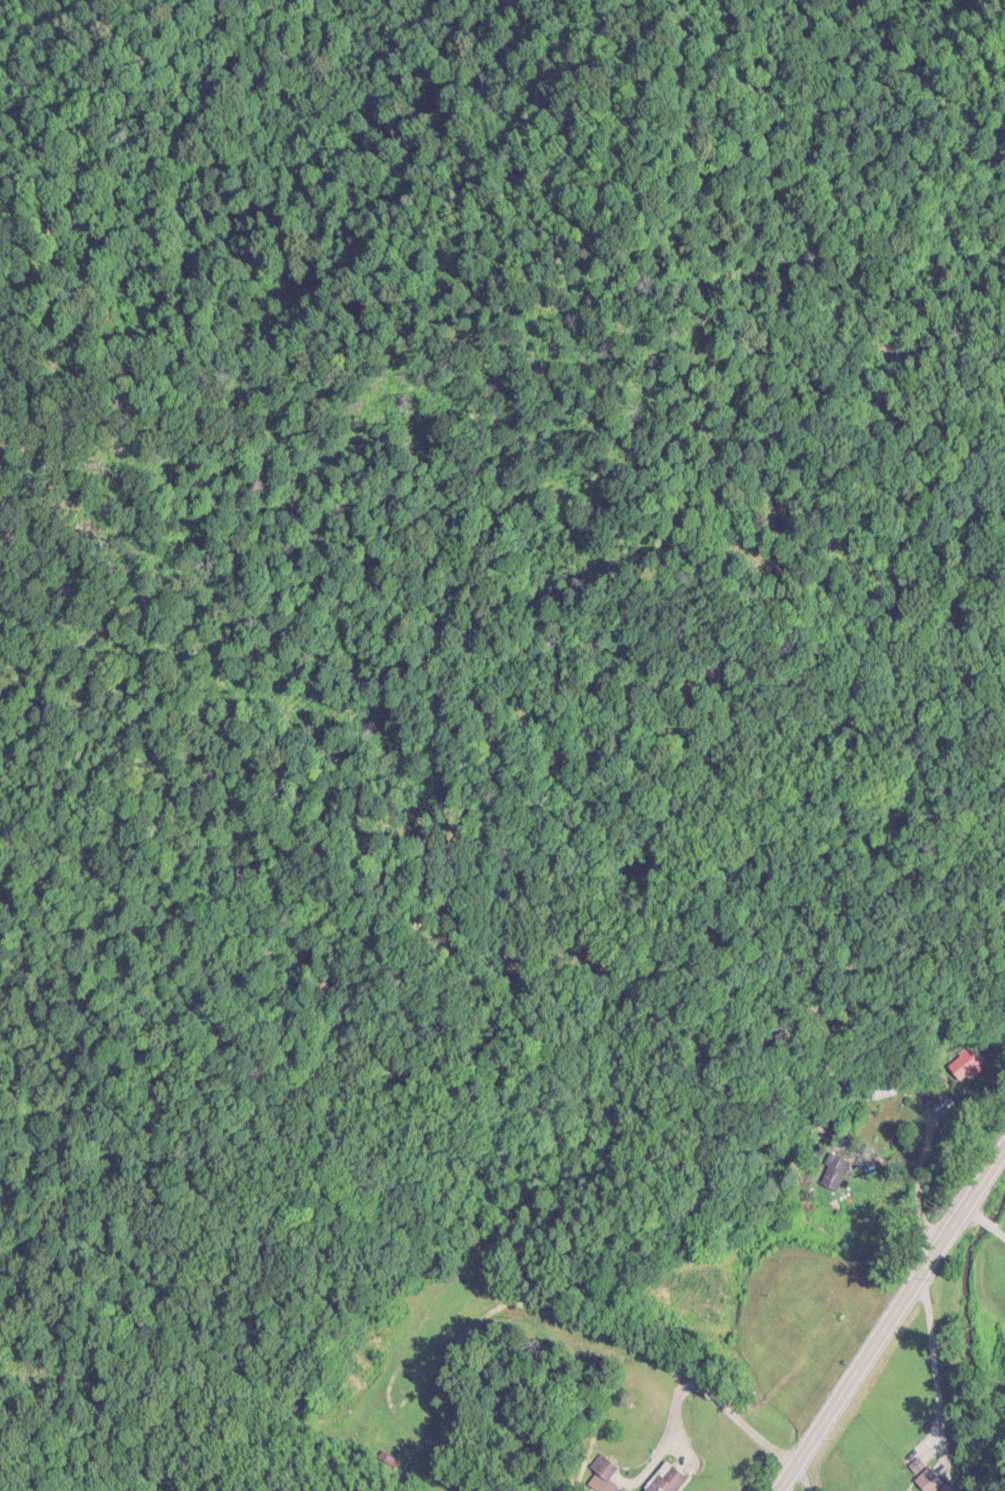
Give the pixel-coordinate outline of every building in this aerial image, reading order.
[(943,1485),(931,1469),(916,1480),(924,1490),(935,1490),(943,1485)]
